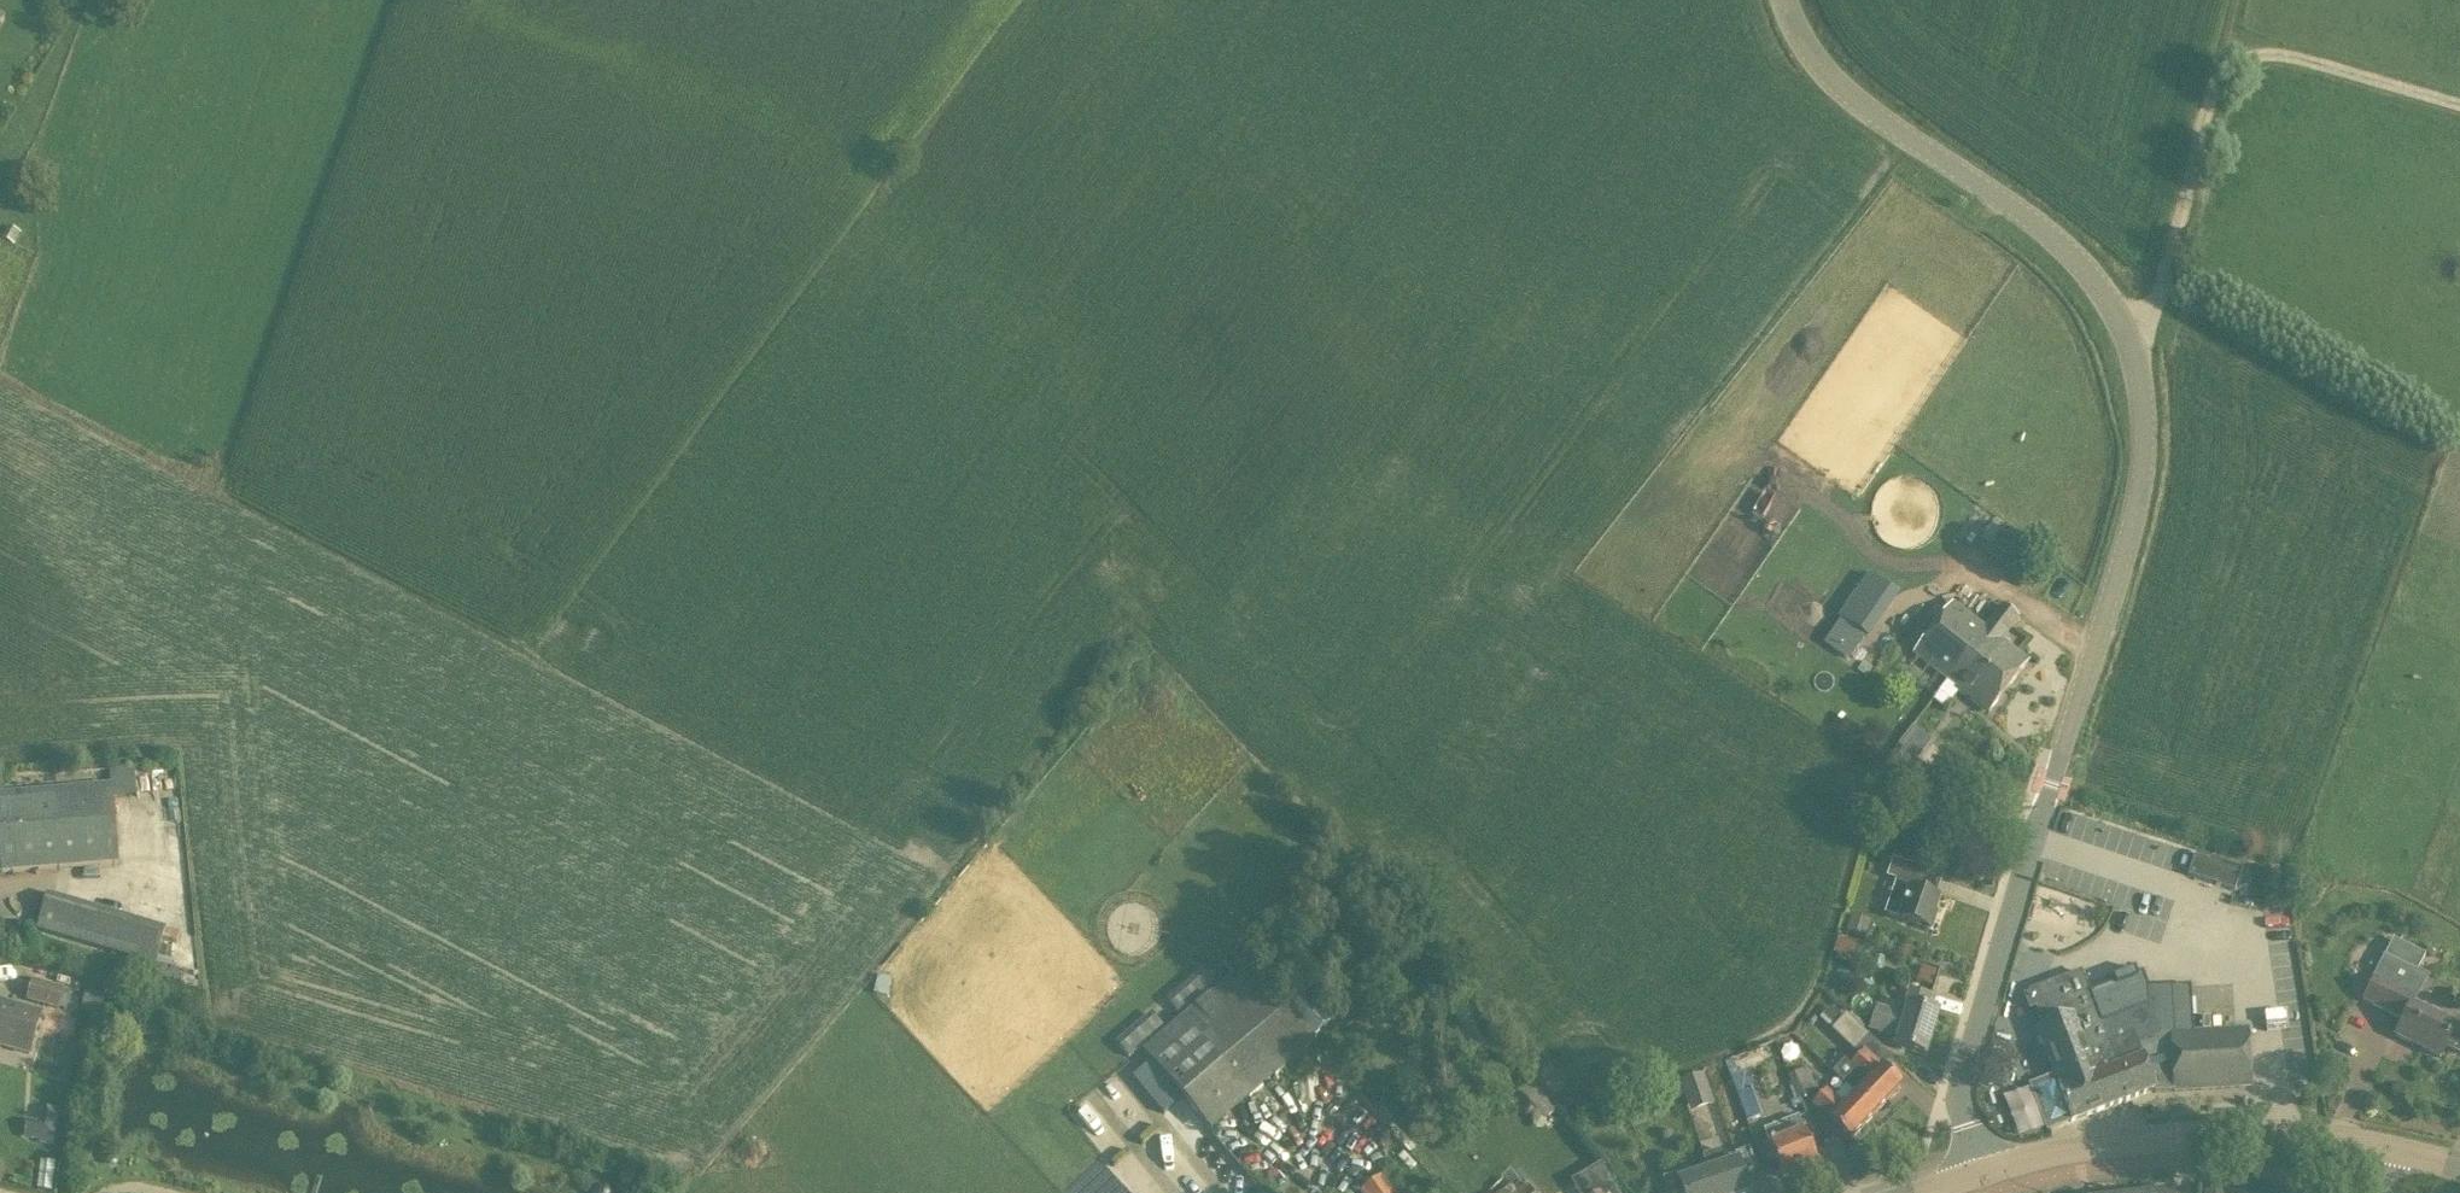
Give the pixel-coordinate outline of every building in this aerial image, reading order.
[(1868,641),(1897,596),(1865,575),(1837,619),(1841,622),(1825,646),(1850,662),(1865,639),(1868,641)] [(1986,629),(1984,628),(1953,603),(1912,656),(1946,682),(1947,683),(1986,629)] [(1947,683),(1946,682),(1932,700),(1945,710),(1956,695),(1952,691),(1954,688),(1988,714),(2028,662),(2002,641),(2019,619),(2001,605),(1984,628),(1986,629),(1947,683)] [(119,866),(112,786),(0,795),(0,870),(0,875),(119,866)] [(2187,877),(2234,892),(2241,871),(2194,855),(2187,877)] [(1939,900),(1934,899),(1942,877),(1892,860),(1885,878),(1895,882),(1887,906),(1873,902),(1871,909),(1874,912),(1931,932),(1936,916),(1933,916),(1939,900)] [(2282,900),(2277,870),(2258,874),(2263,903),(2282,900)] [(126,971),(132,972),(152,978),(166,929),(46,894),(36,931),(130,959),(126,971)] [(1864,940),(1869,920),(1850,914),(1845,935),(1864,940)] [(2383,957),(2416,973),(2424,957),(2391,941),(2383,957)] [(1315,1044),(1247,964),(1143,1053),(1211,1132),(1315,1044)] [(2154,1092),(2252,1086),(2250,1028),(2161,1034),(2136,966),(2115,973),(2117,978),(2105,981),(2104,977),(2085,984),(2081,973),(2033,988),(2048,1024),(2037,1030),(2057,1076),(2032,1086),(2050,1132),(2154,1092)] [(1178,1016),(1214,985),(1212,983),(1201,970),(1174,993),(1166,1001),(1178,1016)] [(2413,1007),(2417,997),(2375,976),(2362,1002),(2403,1022),(2396,1037),(2439,1059),(2443,1050),(2459,1059),(2459,1018),(2458,1018),(2453,1027),(2413,1007)] [(25,1002),(58,1011),(63,989),(31,980),(25,1002)] [(1907,1008),(1905,1016),(1893,1013),(1896,999),(1879,994),(1868,1032),(1891,1040),(1889,1047),(1895,1048),(1924,1057),(1937,1015),(1927,1012),(1931,997),(1907,990),(1902,1007),(1907,1008)] [(0,1003),(0,1047),(29,1055),(41,1015),(0,1003)] [(1829,1009),(1819,1019),(1858,1058),(1849,1067),(1859,1077),(1848,1089),(1855,1097),(1857,1095),(1876,1115),(1901,1088),(1881,1069),(1891,1059),(1845,1015),(1840,1020),(1829,1009)] [(1816,1093),(1807,1069),(1787,1077),(1797,1101),(1816,1093)] [(1492,1083),(1526,1119),(1539,1107),(1506,1071),(1492,1083)] [(1714,1106),(1703,1073),(1679,1082),(1690,1114),(1714,1106)] [(1849,1143),(1876,1115),(1857,1095),(1855,1097),(1848,1089),(1845,1086),(1833,1098),(1825,1090),(1811,1107),(1849,1143)] [(1736,1095),(1746,1123),(1760,1119),(1750,1090),(1736,1095)] [(42,1108),(42,1125),(23,1125),(23,1140),(56,1141),(57,1108),(42,1108)] [(1816,1167),(1802,1132),(1797,1118),(1763,1131),(1768,1144),(1764,1146),(1771,1165),(1777,1163),(1784,1180),(1816,1167)] [(1741,1174),(1755,1170),(1748,1151),(1722,1160),(1719,1151),(1701,1157),(1707,1173),(1714,1192),(1748,1192),(1741,1174)] [(1612,1186),(1600,1165),(1571,1182),(1577,1192),(1600,1192),(1612,1186)] [(1386,1172),(1358,1192),(1402,1192),(1386,1172)] [(1679,1182),(1676,1176),(1662,1181),(1666,1192),(1714,1192),(1707,1173),(1679,1182)] [(1484,1192),(1534,1192),(1525,1182),(1514,1191),(1504,1177),(1484,1192)]
